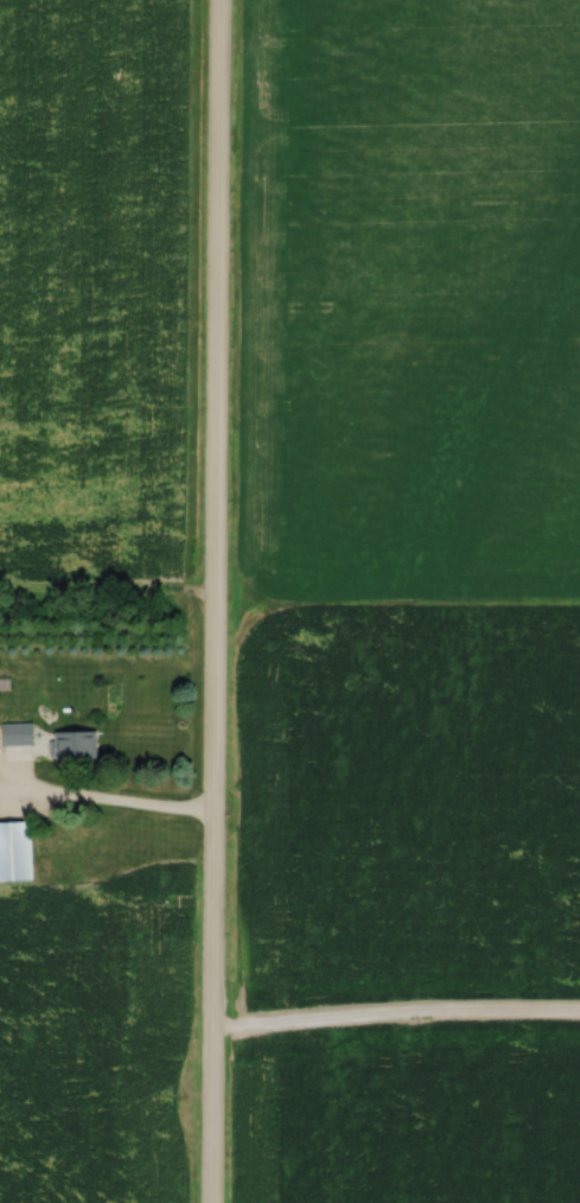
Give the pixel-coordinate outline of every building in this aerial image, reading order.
[(98,731),(36,732),(36,724),(3,724),(3,745),(31,745),(31,759),(99,758),(98,731)] [(35,821),(0,821),(0,881),(35,880),(35,821)]
